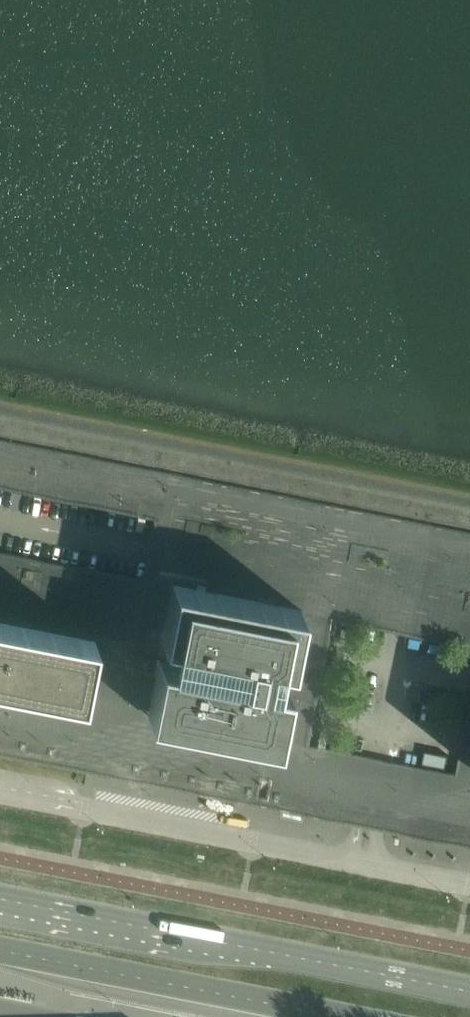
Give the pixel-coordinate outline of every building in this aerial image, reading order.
[(0,439),(0,757),(82,773),(373,831),(469,850),(469,532),(0,439)]
